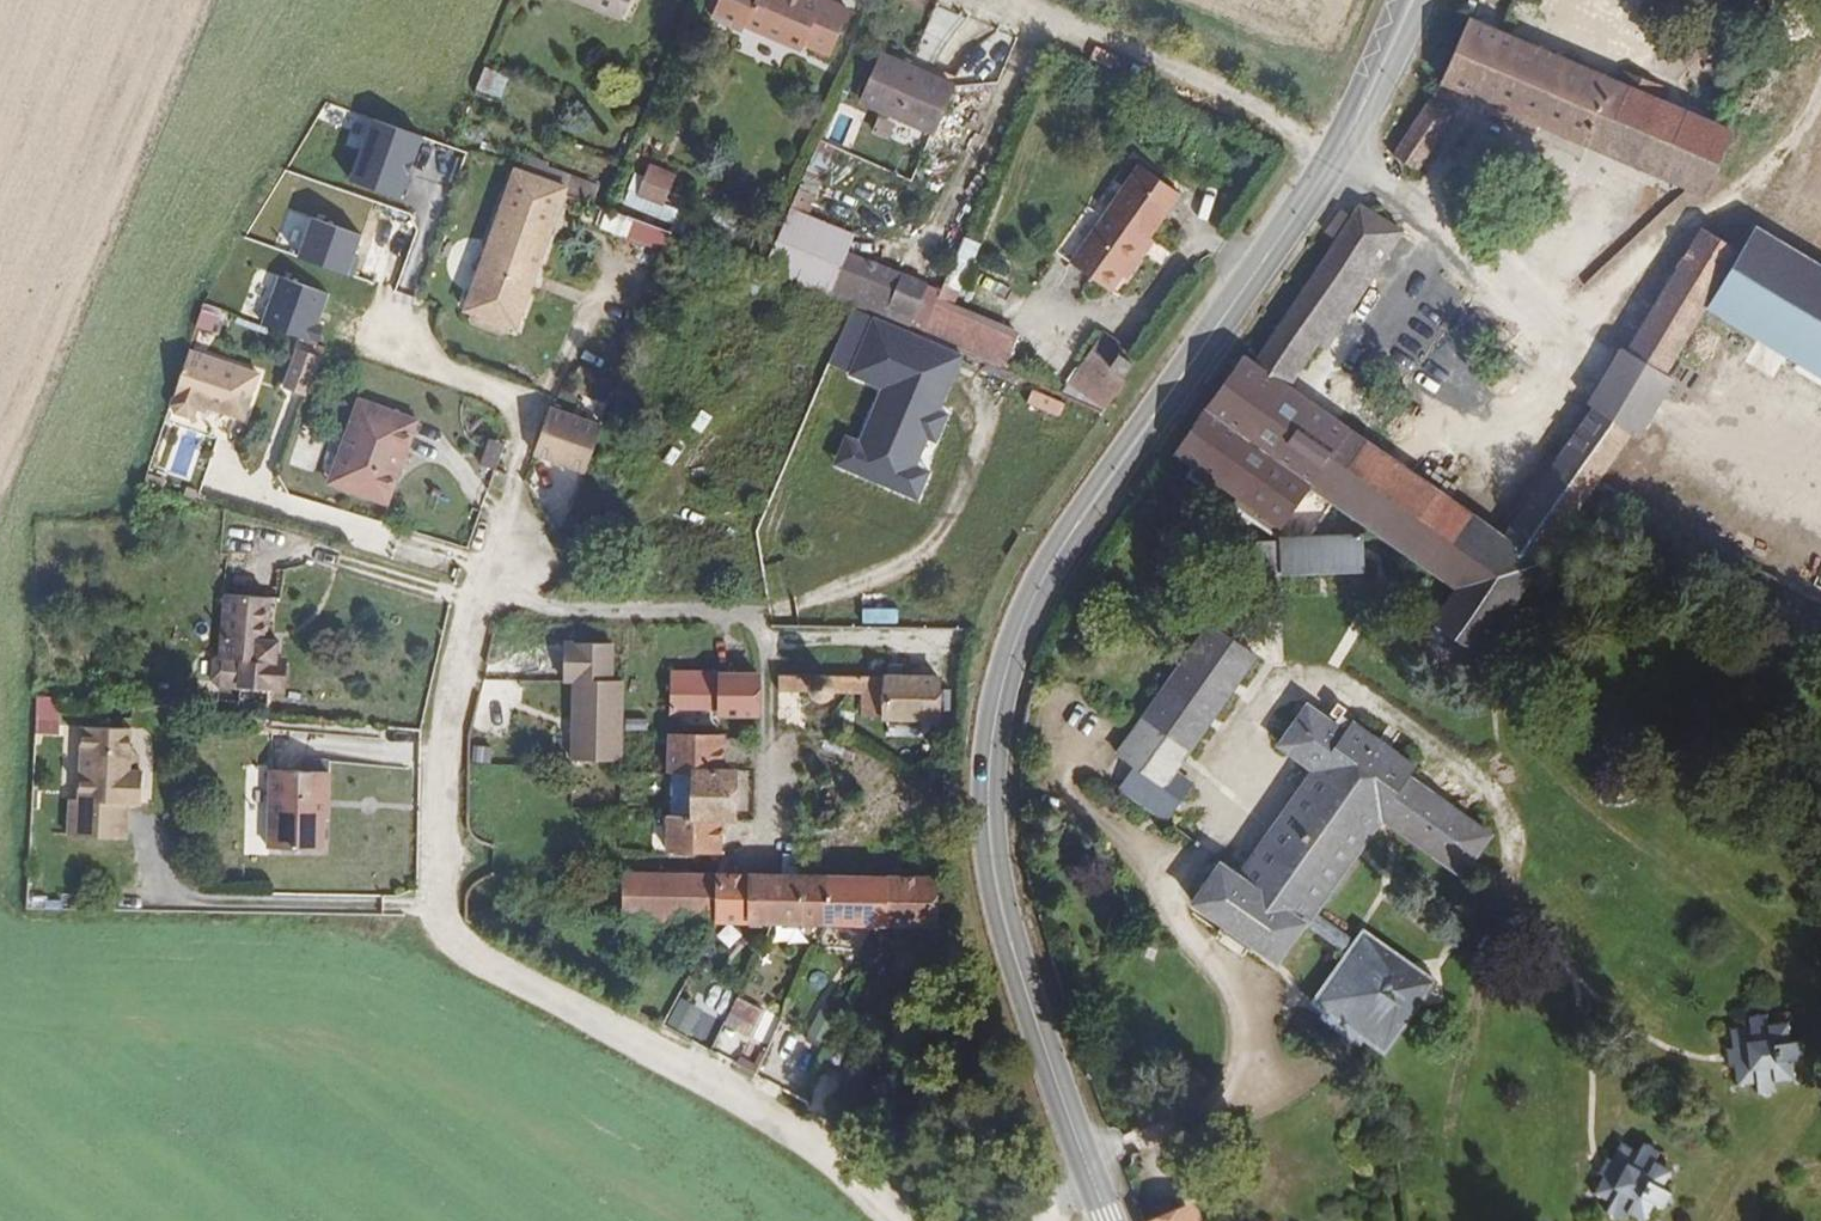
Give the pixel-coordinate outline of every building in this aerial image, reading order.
[(563,1),(614,23),(624,0),(563,0),(563,1)] [(752,0),(719,0),(713,18),(742,28),(752,0)] [(745,22),(807,48),(809,43),(833,53),(853,4),(844,0),(752,0),(745,22)] [(942,65),(963,15),(938,4),(917,54),(942,65)] [(1670,96),(1656,90),(1662,76),(1631,63),(1625,77),(1498,24),(1474,14),(1445,82),(1696,185),(1716,194),(1745,128),(1734,123),(1670,96)] [(935,129),(953,80),(915,65),(913,69),(880,56),(862,98),(913,120),(935,129)] [(508,74),(484,65),(475,88),(499,97),(508,74)] [(1670,96),(1676,81),(1662,76),(1656,90),(1670,96)] [(1420,185),(1462,121),(1432,103),(1389,166),(1420,185)] [(405,197),(426,133),(372,115),(351,179),(405,197)] [(1668,178),(1588,151),(1579,177),(1660,204),(1668,178)] [(530,156),(525,172),(567,186),(601,199),(607,183),(530,156)] [(666,204),(678,175),(650,164),(638,192),(666,204)] [(532,280),(567,186),(525,172),(517,169),(460,326),(469,329),(472,336),(501,347),(514,326),(532,280)] [(1110,297),(1181,195),(1140,170),(1103,222),(1070,269),(1110,297)] [(814,218),(825,192),(819,189),(799,180),(788,207),(814,218)] [(269,246),(353,272),(365,233),(312,217),(320,191),(289,181),(269,246)] [(326,185),(315,213),(365,233),(376,206),(326,185)] [(1457,503),(1293,396),(1407,229),(1365,200),(1258,359),(1246,351),(1175,453),(1284,524),(1315,485),(1421,558),(1457,503)] [(827,294),(847,247),(853,234),(814,218),(788,207),(763,266),(827,294)] [(629,244),(637,219),(608,210),(600,233),(629,244)] [(1070,269),(1103,222),(1088,213),(1057,260),(1070,269)] [(662,255),(670,232),(637,219),(629,244),(662,255)] [(1769,223),(1750,259),(1721,312),(1751,330),(1820,373),(1820,257),(1769,223)] [(1681,381),(1721,312),(1750,259),(1713,239),(1640,360),(1676,379),(1681,381)] [(911,274),(847,247),(827,294),(850,309),(873,319),(919,338),(935,300),(941,287),(911,274)] [(973,262),(955,255),(939,297),(958,304),(973,262)] [(262,320),(314,342),(334,295),(282,273),(262,320)] [(1020,333),(935,300),(919,338),(960,355),(1004,374),(1020,333)] [(227,314),(204,305),(197,322),(220,331),(227,314)] [(1709,396),(1751,330),(1721,312),(1681,381),(1709,396)] [(272,327),(235,318),(233,324),(270,333),(272,327)] [(955,369),(960,355),(919,338),(873,319),(850,374),(883,387),(860,443),(848,472),(903,494),(915,466),(926,439),(935,443),(946,415),(938,411),(955,369)] [(1102,414),(1128,377),(1112,368),(1126,348),(1102,334),(1060,397),(1100,413),(1102,414)] [(242,417),(258,370),(188,344),(170,399),(175,409),(186,412),(195,407),(197,400),(242,417)] [(319,353),(294,344),(280,381),(293,386),(306,390),(319,353)] [(1658,405),(1676,379),(1640,360),(1630,354),(1612,381),(1596,406),(1602,410),(1639,433),(1658,405)] [(402,463),(419,416),(360,395),(350,424),(364,429),(343,487),(388,504),(402,463)] [(607,423),(553,402),(533,452),(587,473),(607,423)] [(1605,484),(1615,469),(1639,433),(1602,410),(1566,462),(1511,539),(1457,503),(1421,558),(1466,599),(1508,627),(1605,484)] [(343,487),(364,429),(350,424),(329,483),(343,487)] [(505,440),(489,435),(480,465),(497,470),(505,440)] [(848,472),(860,443),(845,437),(834,465),(848,472)] [(918,500),(929,472),(915,466),(903,494),(918,500)] [(1368,566),(1366,535),(1356,535),(1356,529),(1281,533),(1284,571),(1368,566)] [(1811,584),(1820,590),(1820,567),(1811,584)] [(277,691),(283,633),(269,631),(273,592),(258,591),(229,588),(224,642),(211,650),(209,672),(219,683),(277,691)] [(1443,640),(1424,667),(1460,692),(1479,664),(1482,666),(1498,642),(1508,627),(1466,599),(1439,638),(1443,640)] [(1184,753),(1248,648),(1203,621),(1119,756),(1137,766),(1123,790),(1169,818),(1193,780),(1174,768),(1184,753)] [(619,732),(620,677),(609,676),(609,640),(561,639),(561,678),(571,679),(571,756),(619,757),(619,732)] [(719,705),(719,672),(670,670),(669,704),(719,705)] [(755,715),(757,673),(719,672),(719,705),(719,715),(755,715)] [(937,689),(937,676),(771,673),(771,689),(808,688),(809,696),(833,697),(833,690),(885,690),(884,717),(936,717),(937,689)] [(100,715),(100,697),(31,690),(30,727),(64,729),(65,713),(100,715)] [(1360,1040),(1365,1031),(1385,1044),(1391,1034),(1415,998),(1432,975),(1426,971),(1408,955),(1372,931),(1362,924),(1353,936),(1346,932),(1347,930),(1317,909),(1380,817),(1383,812),(1460,865),(1488,825),(1405,767),(1412,757),(1348,713),(1341,722),(1314,704),(1286,744),(1311,762),(1268,824),(1238,867),(1218,853),(1189,894),(1278,955),(1279,956),(1306,918),(1347,946),(1321,985),(1324,1003),(1318,1016),(1360,1040)] [(141,799),(142,767),(128,767),(128,723),(81,724),(78,797),(69,797),(69,835),(127,835),(127,818),(127,799),(141,799)] [(720,768),(721,736),(668,733),(668,770),(691,770),(718,771),(720,768)] [(331,801),(333,772),(299,769),(268,766),(261,843),(319,850),(323,801),(331,801)] [(729,815),(730,768),(720,768),(718,771),(691,770),(690,812),(690,815),(720,815),(729,815)] [(718,848),(720,815),(690,815),(690,812),(667,812),(666,848),(718,848)] [(931,926),(933,875),(882,874),(882,881),(882,871),(798,869),(798,879),(798,870),(752,870),(752,872),(716,872),(715,922),(911,926),(931,926)] [(715,922),(716,872),(622,870),(622,920),(715,922)] [(1338,899),(1328,911),(1338,920),(1348,908),(1338,899)] [(688,1036),(704,1009),(683,996),(666,1023),(688,1036)] [(719,1046),(744,1056),(763,1006),(739,996),(719,1046)] [(1800,1071),(1796,1051),(1806,1049),(1801,1031),(1792,1033),(1778,1036),(1777,1031),(1771,1032),(1768,1017),(1766,1007),(1747,1012),(1749,1020),(1729,1025),(1736,1057),(1742,1083),(1761,1079),(1763,1089),(1782,1085),(1780,1075),(1800,1071)] [(774,1030),(782,1016),(769,1008),(761,1022),(774,1030)] [(826,1040),(839,1017),(822,1008),(810,1030),(826,1040)] [(1792,1033),(1788,1013),(1768,1017),(1771,1032),(1777,1031),(1778,1036),(1792,1033)] [(1651,1172),(1658,1158),(1662,1149),(1644,1141),(1639,1151),(1622,1142),(1611,1167),(1597,1197),(1616,1206),(1612,1214),(1626,1220),(1630,1220),(1634,1212),(1651,1220),(1652,1220),(1661,1203),(1669,1206),(1677,1189),(1668,1185),(1654,1178),(1656,1174),(1651,1172)] [(1195,1193),(1143,1215),(1136,1218),(1137,1220),(1208,1220),(1195,1193)]
